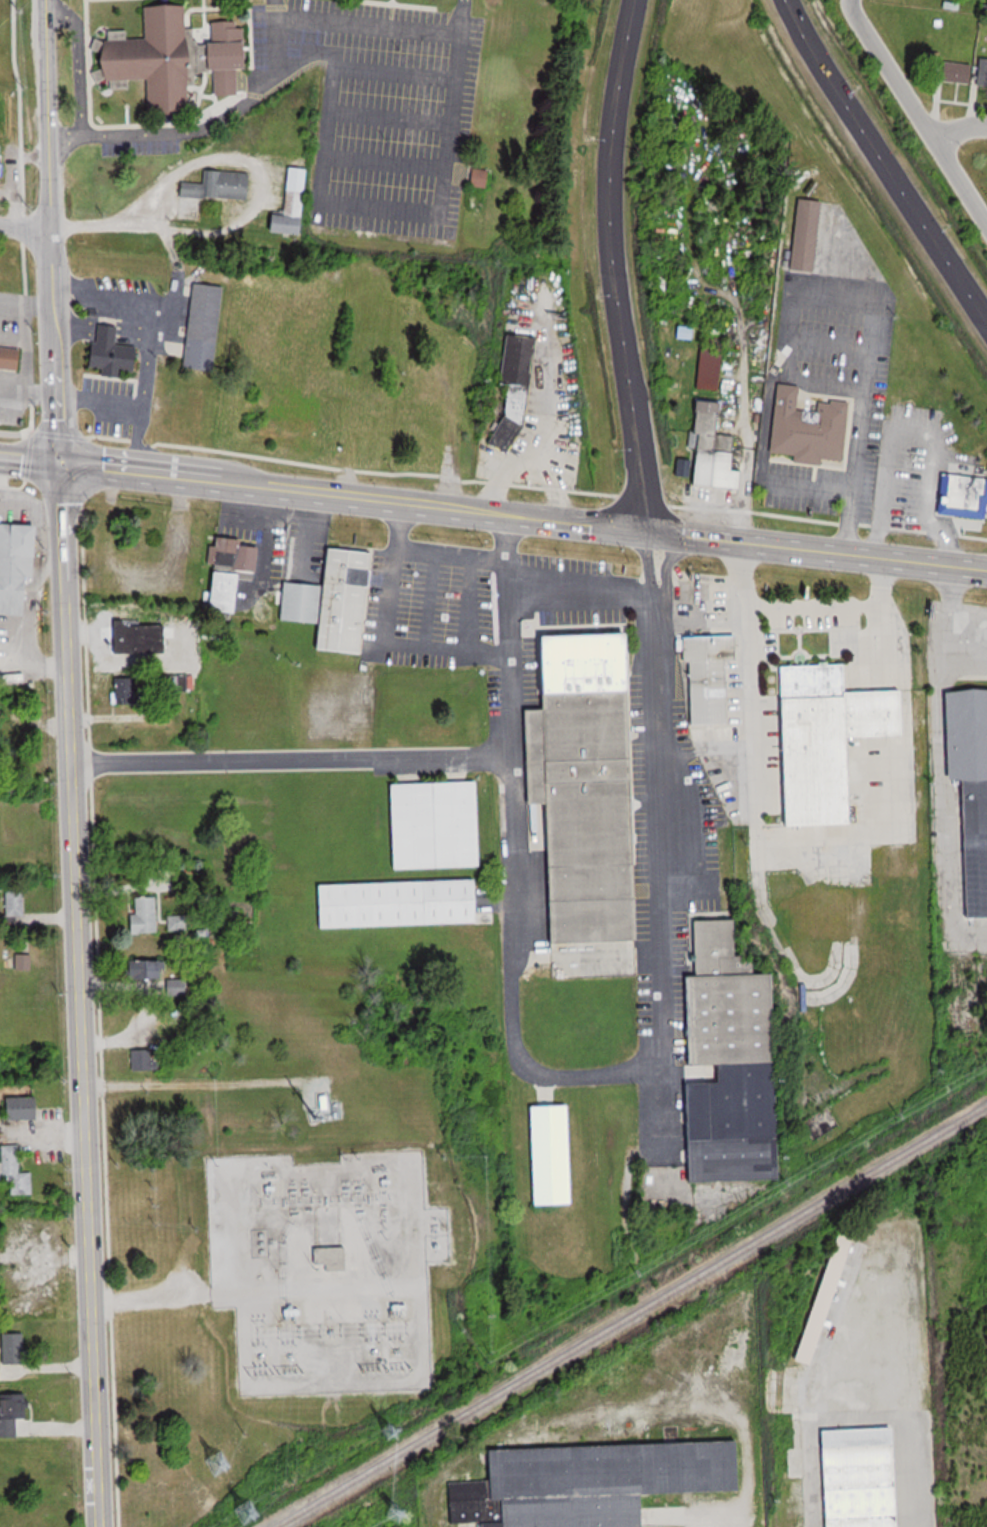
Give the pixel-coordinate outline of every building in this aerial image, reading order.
[(195,71),(251,69),(249,27),(239,27),(239,21),(213,22),(214,43),(197,44),(196,28),(187,28),(186,5),(146,7),(147,39),(127,40),(127,31),(107,32),(110,81),(112,81),(113,88),(130,88),(129,79),(149,78),(150,112),(191,110),(189,84),(195,83),(195,71)] [(941,53),(929,53),(929,68),(941,68),(941,53)] [(946,81),(973,81),(973,63),(946,63),(946,81)] [(310,168),(292,166),(286,215),(277,214),(275,231),(303,234),(310,168)] [(489,188),(489,169),(473,169),(473,187),(489,188)] [(251,172),(205,170),(205,182),(181,181),(180,197),(250,198),(251,172)] [(818,271),(824,200),(800,198),(794,269),(818,271)] [(224,285),(193,283),(185,367),(217,370),(224,285)] [(117,327),(115,348),(136,350),(133,373),(90,368),(93,343),(98,343),(99,326),(117,327)] [(528,340),(517,428),(500,452),(482,441),(500,415),(506,387),(494,385),(501,335),(528,340)] [(21,369),(23,347),(0,345),(0,367),(21,369)] [(699,388),(721,390),(724,347),(703,345),(699,388)] [(845,466),(851,403),(820,400),(818,418),(808,417),(809,411),(799,410),(801,385),(780,383),(772,452),(796,455),(795,461),(845,466)] [(743,489),(744,471),(734,470),(736,436),(720,435),(722,401),(700,400),(695,486),(743,489)] [(940,473),(986,479),(986,507),(986,521),(935,514),(940,473)] [(0,521),(0,612),(32,614),(37,523),(0,521)] [(244,538),(220,535),(219,544),(213,544),(211,565),(258,570),(261,545),(243,543),(244,538)] [(366,653),(375,550),(328,546),(324,583),(286,580),(282,619),(319,622),(317,648),(366,653)] [(243,572),(218,569),(215,609),(239,612),(243,572)] [(113,621),(113,652),(166,652),(166,621),(113,621)] [(638,864),(635,737),(609,738),(590,730),(589,709),(591,703),(637,690),(635,631),(547,634),(548,707),(526,708),(528,803),(547,802),(551,942),(573,942),(592,898),(591,877),(596,864),(638,864)] [(729,659),(738,659),(738,635),(688,635),(689,722),(730,722),(729,659)] [(855,823),(853,735),(907,734),(906,688),(847,689),(847,663),(786,665),(790,824),(855,823)] [(159,674),(159,691),(180,691),(180,674),(159,674)] [(143,689),(134,689),(134,677),(115,677),(115,705),(143,705),(143,689)] [(953,777),(964,777),(967,917),(986,916),(986,688),(951,689),(953,777)] [(482,866),(480,780),(394,782),(396,868),(482,866)] [(323,883),(325,926),(481,922),(479,879),(323,883)] [(25,917),(25,890),(8,890),(8,917),(25,917)] [(157,932),(157,896),(136,896),(136,914),(133,914),(133,932),(157,932)] [(168,915),(168,930),(188,930),(188,915),(168,915)] [(782,1177),(779,971),(757,972),(756,957),(738,957),(737,918),(698,919),(699,975),(690,975),(691,1063),(723,1063),(723,1081),(687,1081),(688,1179),(782,1177)] [(32,970),(32,955),(16,955),(16,970),(32,970)] [(166,978),(166,960),(129,960),(129,978),(166,978)] [(170,979),(170,994),(187,994),(187,979),(170,979)] [(134,1049),(134,1069),(154,1069),(154,1049),(134,1049)] [(42,1096),(7,1097),(8,1119),(42,1118),(42,1096)] [(536,1105),(538,1203),(575,1203),(573,1104),(536,1105)] [(3,1161),(0,1161),(0,1181),(11,1180),(11,1194),(34,1193),(33,1171),(21,1172),(20,1144),(3,1144),(3,1161)] [(803,1360),(819,1365),(856,1235),(840,1230),(803,1360)] [(349,1248),(314,1248),(314,1270),(349,1270),(349,1248)] [(3,1373),(26,1373),(26,1333),(3,1333),(3,1373)] [(19,1436),(19,1418),(29,1418),(29,1394),(0,1393),(0,1436),(19,1436)] [(898,1426),(826,1429),(830,1526),(902,1526),(898,1426)] [(496,1479),(450,1481),(451,1521),(457,1523),(478,1522),(482,1523),(482,1526),(649,1526),(647,1493),(668,1492),(667,1484),(679,1442),(495,1449),(496,1479)]
